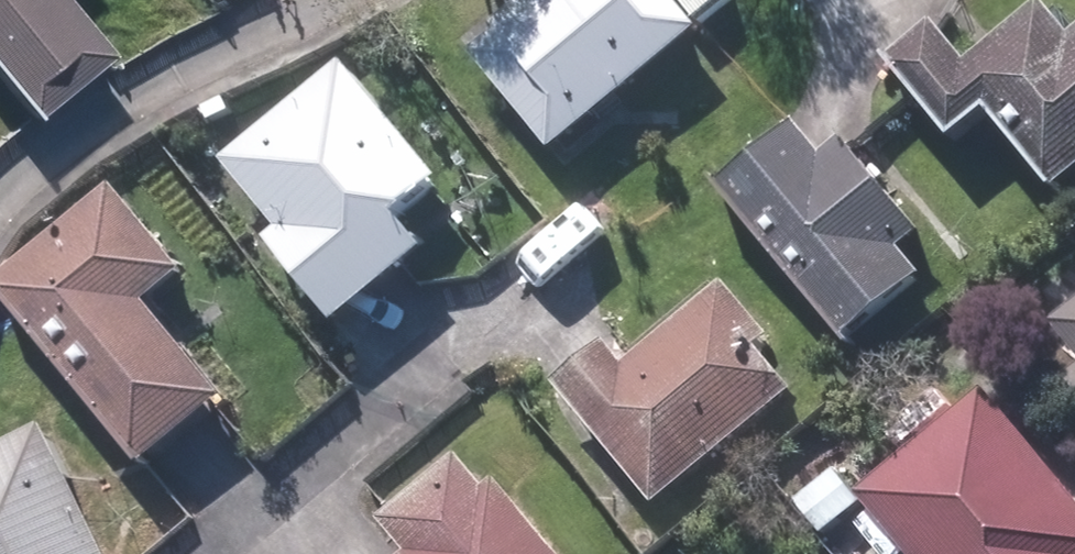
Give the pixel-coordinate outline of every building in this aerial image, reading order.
[(38,114),(111,54),(66,0),(0,0),(0,68),(38,114)] [(519,26),(602,116),(728,0),(547,0),(519,26)] [(898,58),(956,133),(992,106),(1053,185),(1074,168),(1074,7),(1069,0),(1050,0),(982,53),(953,15),(898,58)] [(442,246),(410,208),(449,175),(354,61),(231,164),(284,229),(275,236),(348,324),(442,246)] [(798,110),(722,169),(851,337),(933,275),(912,247),(932,232),(859,137),(834,157),(798,110)] [(190,266),(121,184),(4,283),(156,465),(237,396),(154,296),(190,266)] [(612,336),(560,382),(667,505),(804,386),(773,351),(787,338),(734,277),(635,363),(612,336)] [(1058,319),(1074,341),(1074,306),(1058,319)] [(857,493),(913,553),(1074,553),(1074,486),(981,382),(857,493)] [(57,420),(0,445),(0,553),(115,553),(57,420)] [(503,474),(495,481),(471,450),(386,516),(414,553),(413,553),(564,553),(503,474)]
